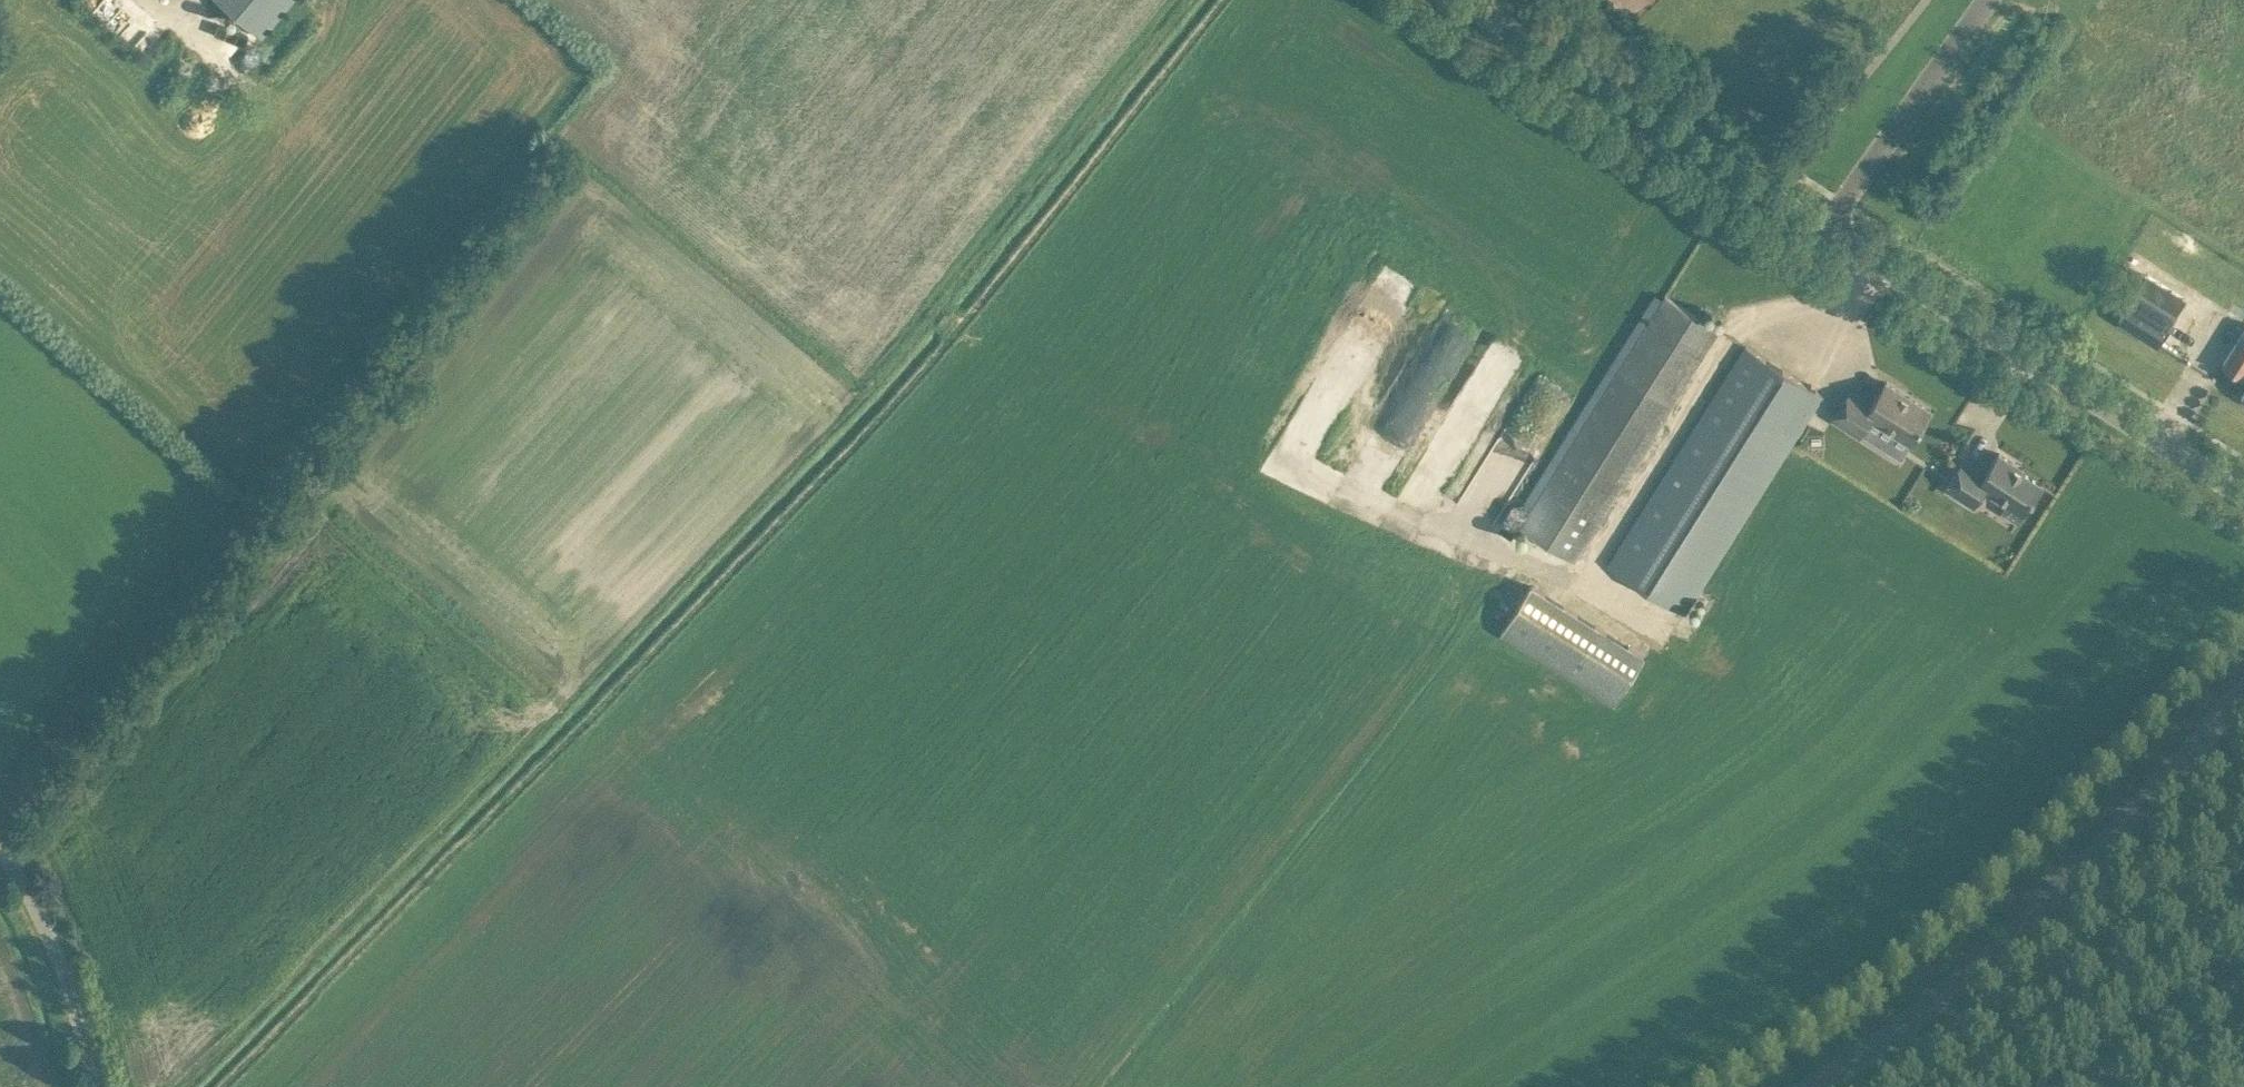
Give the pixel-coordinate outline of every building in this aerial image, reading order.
[(94,30),(105,18),(117,29),(135,10),(124,0),(62,0),(94,30)] [(259,36),(290,0),(216,0),(259,36)] [(2176,312),(2151,296),(2139,289),(2120,319),(2157,342),(2176,312)] [(1524,515),(1519,523),(1573,557),(1664,415),(1708,347),(1720,328),(1700,316),(1669,296),(1666,294),(1663,298),(1656,293),(1593,390),(1523,499),(1529,503),(1522,514),(1524,515)] [(2223,363),(2242,375),(2243,372),(2243,331),(2223,363)] [(1685,612),(1811,412),(1823,393),(1746,345),(1609,564),(1685,612)] [(1851,389),(1840,408),(1834,417),(1860,433),(1871,416),(1910,442),(1931,409),(1886,381),(1872,402),(1851,389)] [(2023,512),(2042,482),(2022,470),(2024,467),(1999,452),(1985,473),(1964,460),(1946,487),(1974,505),(1985,488),(2023,512)] [(1531,584),(1501,631),(1615,702),(1644,655),(1531,584)]
